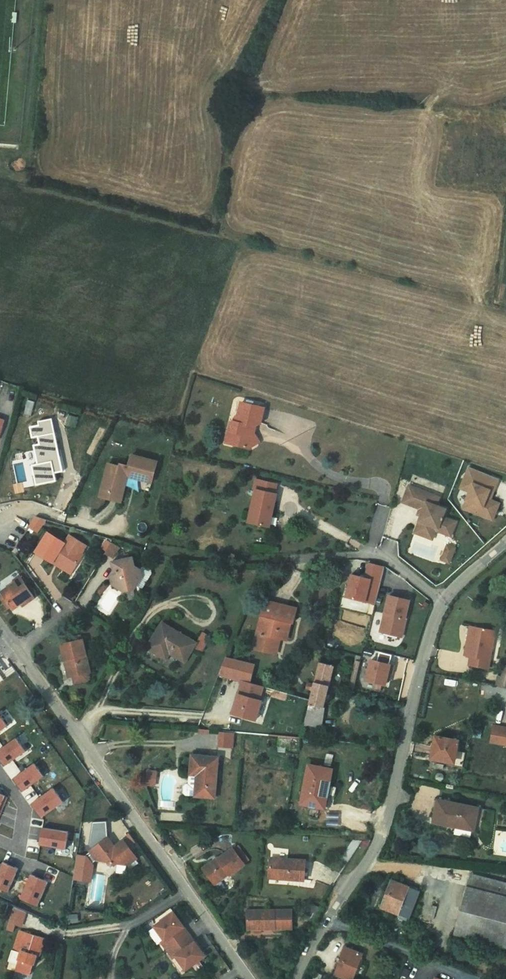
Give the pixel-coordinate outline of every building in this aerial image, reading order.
[(28,400),(24,414),(31,416),(35,402),(28,400)] [(256,442),(254,438),(250,432),(251,428),(257,424),(261,408),(238,403),(235,415),(233,417),(231,422),(230,422),(228,431),(228,432),(232,433),(229,445),(246,449),(252,445),(256,442)] [(38,436),(40,444),(34,445),(38,464),(40,464),(42,475),(44,475),(61,471),(63,471),(55,433),(53,422),(30,427),(33,437),(38,436)] [(121,464),(120,466),(130,469),(128,476),(132,474),(142,476),(143,473),(153,476),(157,462),(132,455),(129,464),(126,466),(121,464)] [(120,466),(109,463),(100,496),(121,502),(128,476),(130,469),(120,466)] [(499,479),(469,467),(465,477),(474,481),(470,492),(463,508),(487,518),(490,509),(496,512),(500,503),(491,500),(487,498),(490,490),(494,492),(499,479)] [(61,471),(44,475),(46,483),(62,479),(61,471)] [(132,474),(128,476),(152,482),(153,476),(143,473),(142,476),(132,474)] [(474,481),(465,477),(461,488),(470,492),(474,481)] [(249,522),(269,527),(276,494),(275,494),(277,484),(260,480),(258,490),(256,489),(249,522)] [(439,497),(409,486),(403,502),(420,509),(423,510),(421,516),(415,533),(425,536),(428,527),(436,530),(451,536),(456,522),(443,517),(446,509),(436,505),(439,497)] [(496,512),(490,509),(487,518),(493,520),(496,512)] [(46,520),(36,516),(29,527),(38,533),(46,520)] [(436,530),(428,527),(425,536),(433,539),(436,530)] [(48,533),(36,552),(52,562),(54,559),(72,570),(83,554),(81,553),(65,543),(48,533)] [(415,535),(408,551),(422,557),(429,540),(415,535)] [(70,536),(65,543),(81,553),(86,546),(70,536)] [(111,543),(106,540),(101,547),(107,550),(111,543)] [(455,548),(447,545),(444,553),(452,556),(455,548)] [(452,556),(444,553),(442,560),(449,563),(452,556)] [(113,563),(115,571),(111,576),(116,579),(113,584),(125,591),(134,589),(142,577),(140,570),(135,566),(133,558),(113,563)] [(72,570),(54,559),(52,562),(70,573),(72,570)] [(346,597),(376,604),(385,566),(369,562),(365,577),(352,574),(346,597)] [(143,565),(140,570),(142,577),(147,580),(152,573),(151,570),(143,565)] [(35,597),(20,576),(14,580),(15,582),(1,592),(3,594),(7,600),(3,602),(8,609),(12,607),(13,609),(27,600),(29,602),(35,597)] [(134,589),(125,591),(127,600),(136,598),(134,589)] [(410,600),(389,595),(380,631),(402,637),(406,618),(405,618),(410,600)] [(265,601),(254,648),(273,653),(276,637),(280,638),(287,640),(291,623),(293,623),(297,609),(265,601)] [(162,623),(148,647),(166,658),(170,652),(185,662),(193,648),(200,653),(210,638),(202,633),(196,643),(162,623)] [(470,665),(488,669),(489,662),(495,630),(471,626),(465,656),(471,657),(470,665)] [(83,640),(82,640),(81,636),(76,637),(77,641),(70,643),(61,644),(65,660),(68,660),(72,676),(73,676),(75,683),(88,680),(90,676),(89,672),(90,672),(83,640)] [(255,664),(226,656),(219,675),(243,681),(234,714),(258,720),(263,700),(260,700),(263,687),(251,683),(255,664)] [(324,707),(334,666),(319,662),(314,684),(313,690),(309,703),(324,707)] [(393,670),(370,665),(365,685),(384,690),(385,685),(387,678),(391,678),(393,670)] [(504,665),(502,676),(498,675),(496,685),(505,687),(505,665),(504,665)] [(3,698),(9,686),(0,682),(0,696),(3,698)] [(321,725),(324,707),(309,703),(304,725),(321,725)] [(8,726),(0,714),(0,732),(8,726)] [(493,726),(491,743),(505,746),(505,728),(493,726)] [(233,748),(233,732),(217,732),(216,748),(233,748)] [(301,738),(279,736),(278,746),(300,748),(301,738)] [(436,770),(443,771),(445,761),(454,763),(459,740),(436,736),(431,759),(438,760),(436,770)] [(0,749),(0,758),(0,759),(5,766),(26,751),(16,738),(0,749)] [(192,755),(191,774),(197,775),(196,796),(215,798),(218,757),(192,755)] [(34,763),(13,778),(18,785),(23,792),(44,777),(34,763)] [(332,770),(309,765),(302,803),(322,807),(324,793),(328,794),(335,795),(337,787),(329,785),(332,770)] [(191,774),(190,774),(189,784),(187,784),(185,786),(184,793),(186,795),(196,796),(197,775),(191,774)] [(52,789),(31,803),(36,810),(42,818),(62,803),(52,789)] [(452,826),(452,823),(474,827),(478,808),(438,800),(434,822),(452,826)] [(91,830),(108,829),(107,821),(93,822),(91,830)] [(69,832),(43,828),(41,837),(40,845),(66,849),(69,832)] [(105,840),(108,838),(108,829),(91,830),(89,844),(90,846),(95,842),(103,837),(105,840)] [(103,837),(95,842),(97,846),(105,840),(103,837)] [(93,849),(90,851),(92,853),(97,860),(107,862),(112,868),(117,863),(128,865),(137,858),(124,840),(115,847),(108,838),(105,840),(97,846),(95,842),(90,846),(93,849)] [(230,875),(245,864),(233,848),(219,859),(218,857),(203,868),(215,884),(229,873),(230,875)] [(97,860),(92,853),(88,856),(80,855),(77,878),(90,880),(93,864),(97,860)] [(306,860),(271,858),(269,878),(304,880),(306,860)] [(0,869),(0,888),(8,892),(18,869),(10,865),(3,862),(0,869)] [(31,874),(20,898),(38,906),(48,882),(37,877),(31,874)] [(467,886),(505,896),(505,883),(470,874),(467,886)] [(410,887),(392,880),(381,908),(409,919),(420,891),(410,887)] [(467,886),(454,934),(505,947),(505,896),(467,886)] [(320,908),(313,905),(307,915),(314,919),(320,908)] [(25,911),(14,906),(9,921),(15,923),(21,925),(25,911)] [(292,910),(247,910),(248,929),(256,929),(261,929),(292,928),(292,910)] [(174,912),(155,926),(165,940),(176,956),(186,970),(192,965),(199,960),(205,956),(195,942),(192,944),(181,929),(184,927),(174,912)] [(15,923),(9,921),(7,929),(13,931),(15,923)] [(195,942),(184,927),(181,929),(192,944),(195,942)] [(30,964),(34,965),(36,958),(39,956),(45,938),(20,930),(14,950),(12,950),(9,961),(18,964),(16,970),(24,972),(26,970),(29,966),(30,964)] [(176,956),(165,940),(162,942),(173,958),(176,956)] [(363,954),(346,947),(335,974),(347,978),(353,978),(363,954)] [(199,960),(192,965),(197,971),(203,967),(199,960)] [(24,972),(31,974),(34,965),(30,964),(29,966),(26,970),(24,972)] [(393,975),(408,975),(408,967),(393,967),(393,975)]
